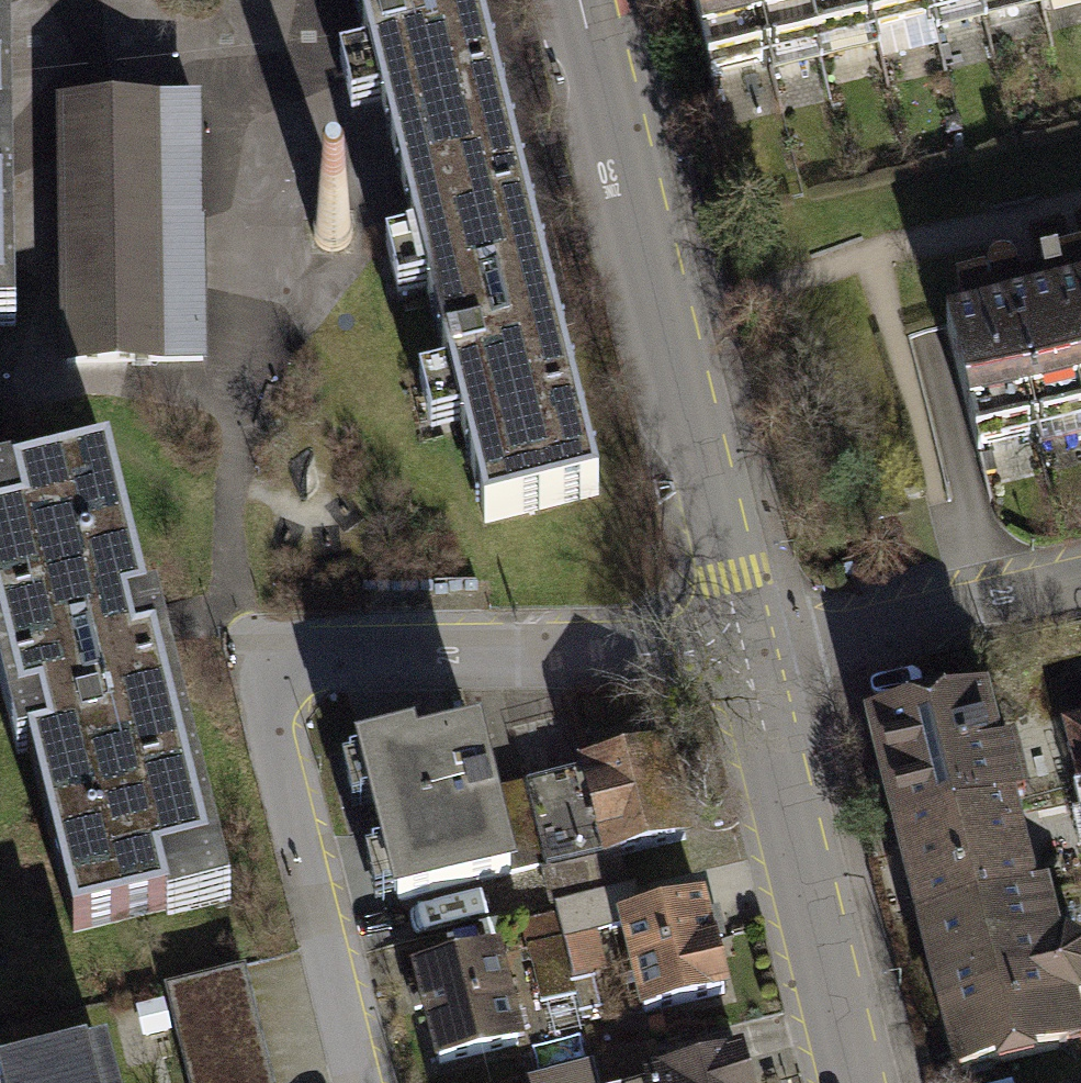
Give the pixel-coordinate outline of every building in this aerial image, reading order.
[(28,329),(21,0),(0,0),(0,330),(28,329)] [(381,74),(346,83),(360,140),(395,131),(411,195),(521,167),(479,0),(363,0),(381,74)] [(871,0),(698,0),(717,75),(880,34),(871,0)] [(880,34),(1011,0),(871,0),(880,34)] [(213,369),(211,98),(66,99),(67,370),(213,369)] [(521,167),(411,195),(427,258),(392,267),(405,321),(440,312),(461,398),(426,406),(439,458),(474,449),(495,533),(606,509),(521,167)] [(1053,259),(1063,302),(988,321),(979,287),(950,294),(959,328),(944,332),(975,455),(1080,427),(1080,253),(1053,259)] [(238,900),(168,624),(165,614),(154,617),(117,470),(0,500),(0,656),(28,764),(36,762),(81,940),(238,900)] [(983,699),(872,727),(897,830),(1008,803),(983,699)] [(1070,732),(1080,776),(1080,729),(1070,732)] [(412,747),(364,759),(399,905),(549,869),(528,785),(490,794),(477,743),(415,758),(412,747)] [(667,752),(528,785),(549,869),(557,906),(627,889),(619,857),(689,840),(667,752)] [(1008,803),(897,830),(920,925),(1032,896),(1008,803)] [(623,924),(644,919),(636,887),(627,889),(557,906),(560,916),(575,979),(603,972),(594,936),(624,928),(623,924)] [(920,925),(958,1073),(1070,1043),(1060,1003),(1079,998),(1080,995),(1080,955),(1065,945),(1047,949),(1032,896),(920,925)] [(644,919),(623,924),(624,928),(645,1013),(728,993),(714,938),(724,936),(718,911),(706,914),(704,904),(644,919)] [(560,916),(524,925),(542,1003),(578,994),(575,979),(560,916)] [(501,955),(419,976),(441,1065),(523,1044),(501,955)] [(198,1082),(276,1082),(250,973),(176,990),(198,1082)] [(10,1082),(129,1082),(121,1053),(10,1082)] [(614,1057),(590,1064),(595,1082),(620,1082),(614,1057)] [(655,1082),(747,1082),(742,1062),(655,1082)] [(590,1064),(529,1079),(530,1082),(595,1082),(590,1064)]
